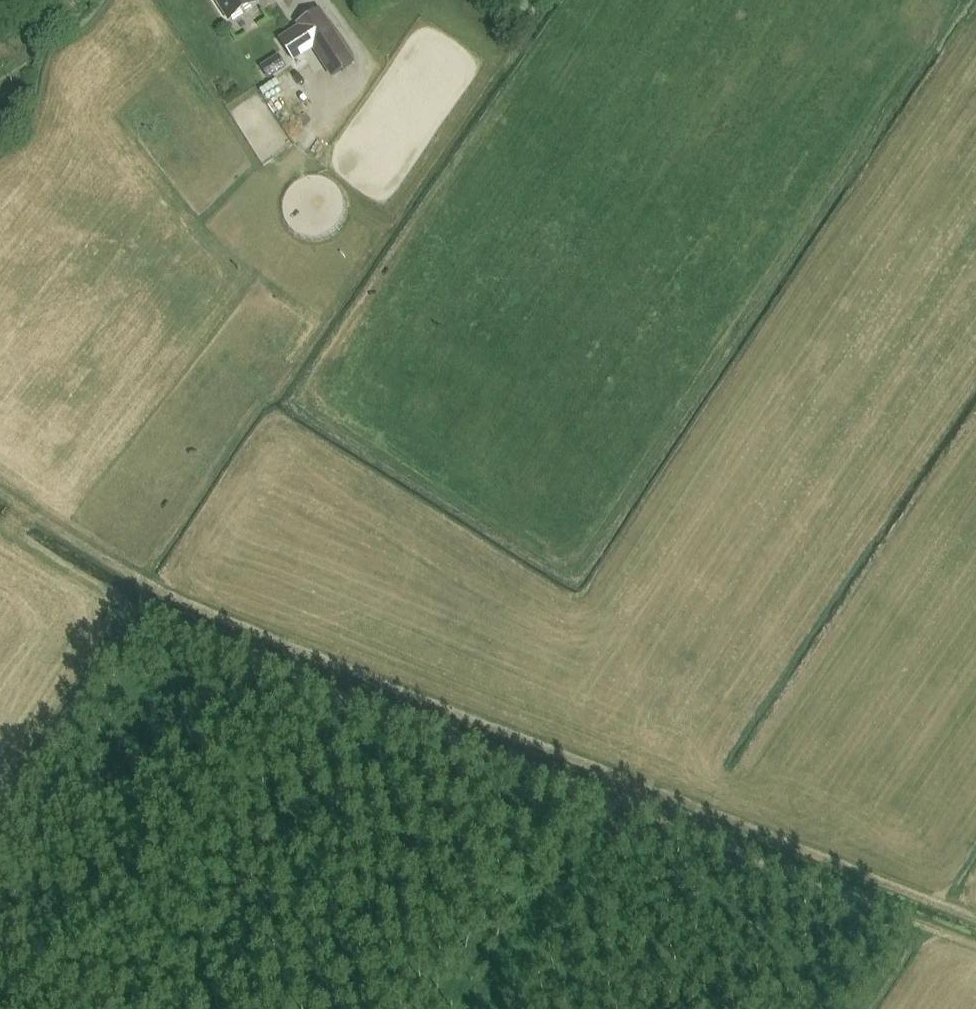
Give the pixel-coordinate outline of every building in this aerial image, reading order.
[(255,0),(216,0),(229,20),(256,2),(255,0)] [(354,64),(320,10),(297,25),(299,28),(280,41),(294,63),(314,50),(332,78),(354,64)] [(279,55),(270,61),(278,73),(286,68),(279,55)]
